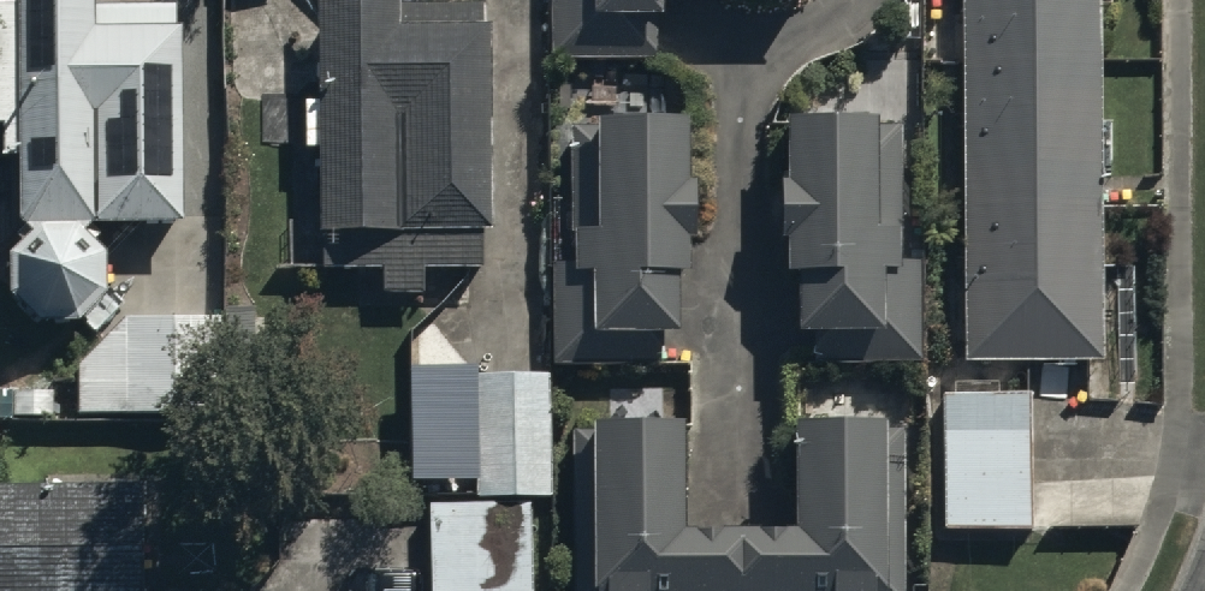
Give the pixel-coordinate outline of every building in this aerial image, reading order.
[(2,117),(2,148),(17,147),(18,214),(28,224),(9,246),(9,283),(38,317),(77,313),(104,286),(102,241),(82,224),(91,215),(176,215),(176,2),(92,2),(92,0),(0,0),(0,117),(2,117)] [(315,264),(380,263),(381,287),(422,287),(422,265),(482,265),(481,223),(488,223),(486,0),(313,0),(315,264)] [(550,54),(654,54),(654,6),(660,6),(660,0),(551,0),(550,54)] [(961,355),(1100,354),(1099,0),(959,0),(961,355)] [(874,106),(781,107),(782,171),(777,171),(778,230),(782,230),(782,263),(794,263),(794,324),(822,324),(822,360),(921,359),(920,257),(901,257),(899,119),(874,119),(874,106)] [(551,258),(551,356),(653,356),(653,323),(673,323),(673,260),(682,260),(682,225),(692,225),(692,170),(682,170),(682,108),(594,108),(594,139),(571,139),(571,258),(551,258)] [(213,423),(214,329),(126,328),(76,376),(75,421),(213,423)] [(548,368),(470,368),(470,489),(548,489),(548,368)] [(1025,387),(942,387),(942,524),(1025,524),(1025,387)] [(904,423),(884,423),(884,411),(792,410),(791,518),(681,517),(682,412),(589,410),(587,577),(603,577),(603,590),(902,590),(904,423)] [(141,477),(0,478),(0,590),(142,590),(141,477)] [(429,522),(430,590),(529,590),(528,520),(429,522)]
